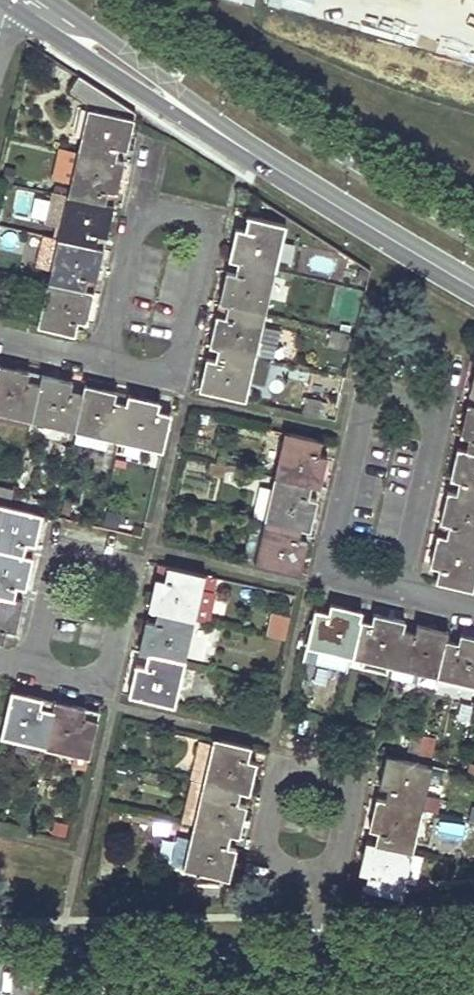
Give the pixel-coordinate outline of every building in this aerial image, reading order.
[(90,102),(77,153),(115,162),(118,149),(127,151),(131,137),(123,135),(127,118),(134,120),(136,115),(79,77),(71,90),(90,102)] [(127,118),(123,135),(131,137),(134,120),(127,118)] [(77,153),(67,197),(104,205),(108,192),(117,194),(121,181),(114,179),(118,163),(115,162),(77,153)] [(114,179),(121,181),(124,164),(118,163),(114,179)] [(67,197),(51,193),(43,223),(60,227),(67,197)] [(104,205),(67,197),(60,227),(57,239),(94,248),(98,236),(107,238),(110,224),(103,222),(107,206),(104,205)] [(103,222),(110,224),(114,207),(107,206),(103,222)] [(236,261),(238,261),(275,270),(285,226),(248,217),(244,231),(236,230),(234,238),(233,243),(239,244),(236,261)] [(0,227),(0,246),(8,248),(12,230),(0,227)] [(50,271),(57,239),(44,237),(37,268),(50,271)] [(50,271),(47,284),(84,292),(87,279),(97,281),(100,268),(93,266),(97,249),(94,248),(57,239),(50,271)] [(239,244),(233,243),(229,260),(236,261),(239,244)] [(93,266),(100,268),(104,250),(97,249),(93,266)] [(226,304),(227,305),(265,314),(275,270),(238,261),(235,275),(226,273),(224,281),(222,286),(229,288),(226,304)] [(84,292),(47,284),(37,326),(75,334),(77,322),(87,324),(90,311),(83,309),(87,293),(84,292)] [(229,288),(222,286),(219,303),(226,304),(229,288)] [(83,309),(90,311),(94,294),(87,293),(83,309)] [(265,314),(227,305),(225,319),(216,317),(212,330),(219,332),(215,348),(218,349),(255,357),(262,327),(265,314)] [(274,361),(281,331),(262,327),(255,357),(274,361)] [(219,332),(212,330),(209,346),(215,348),(219,332)] [(255,357),(218,349),(215,362),(206,360),(203,374),(209,375),(206,391),(245,400),(255,357)] [(16,369),(0,365),(0,374),(14,377),(16,369)] [(32,421),(40,384),(27,381),(29,373),(16,369),(14,377),(0,374),(0,414),(32,421)] [(209,375),(203,374),(200,390),(206,391),(209,375)] [(57,386),(59,379),(42,376),(40,383),(57,386)] [(32,421),(75,431),(83,394),(71,392),(73,383),(59,379),(57,386),(40,383),(40,384),(32,421)] [(101,396),(103,389),(86,385),(84,393),(101,396)] [(83,394),(75,431),(119,442),(128,405),(114,402),(116,392),(103,389),(101,396),(84,393),(83,394)] [(143,406),(145,399),(130,396),(128,403),(143,406)] [(307,397),(305,405),(303,413),(317,416),(321,400),(307,397)] [(128,403),(128,405),(119,442),(164,452),(173,415),(157,412),(159,402),(145,399),(143,406),(128,403)] [(463,422),(469,423),(472,407),(467,405),(463,422)] [(473,452),(473,407),(472,407),(469,423),(463,422),(460,437),(468,438),(466,450),(473,452)] [(30,428),(32,421),(0,414),(0,421),(30,428)] [(283,431),(274,476),(312,484),(314,485),(317,472),(324,473),(325,467),(327,459),(318,456),(322,440),(283,431)] [(453,464),(459,465),(462,449),(457,448),(453,464)] [(466,450),(462,449),(459,465),(453,464),(450,479),(459,481),(456,494),(473,498),(473,452),(466,450)] [(227,465),(210,462),(208,473),(225,476),(227,465)] [(324,473),(317,472),(314,485),(321,487),(324,473)] [(312,484),(274,476),(271,490),(264,519),(302,528),(303,528),(304,529),(307,515),(314,516),(317,502),(308,500),(312,484)] [(10,503),(13,489),(0,486),(0,501),(10,503)] [(271,490),(260,488),(253,516),(264,519),(271,490)] [(443,508),(449,509),(453,493),(447,491),(443,508)] [(456,494),(453,493),(449,509),(443,508),(440,523),(449,525),(446,537),(473,543),(473,498),(456,494)] [(39,532),(33,530),(37,513),(0,504),(0,551),(24,557),(26,557),(33,559),(36,546),(39,532)] [(33,530),(39,532),(43,514),(37,513),(33,530)] [(314,516),(307,515),(304,529),(310,530),(314,516)] [(299,544),(302,528),(264,519),(261,535),(249,532),(243,560),(294,572),(297,558),(304,560),(305,554),(307,546),(299,544)] [(433,552),(439,553),(443,537),(437,535),(433,552)] [(473,584),(473,543),(446,537),(443,537),(439,553),(433,552),(429,566),(439,568),(436,581),(473,589),(473,584)] [(24,557),(0,551),(0,597),(13,600),(17,588),(26,589),(28,580),(29,576),(22,575),(26,557),(24,557)] [(22,575),(29,576),(33,559),(26,557),(22,575)] [(304,560),(297,558),(294,572),(301,574),(304,560)] [(157,610),(158,610),(195,619),(210,622),(217,592),(212,591),(215,577),(168,566),(159,564),(155,581),(153,592),(160,594),(156,610),(157,610)] [(160,594),(153,592),(149,608),(156,610),(160,594)] [(13,600),(0,597),(0,642),(3,643),(6,630),(16,632),(19,619),(12,617),(16,601),(14,601),(13,600)] [(12,617),(19,619),(23,602),(16,601),(12,617)] [(307,647),(350,657),(359,619),(359,617),(343,614),(345,607),(330,603),(327,612),(316,609),(307,647)] [(359,617),(361,610),(345,607),(343,614),(359,617)] [(195,619),(158,610),(155,624),(146,622),(144,628),(142,635),(150,637),(146,654),(148,654),(185,663),(195,619)] [(268,614),(265,639),(287,641),(290,617),(268,614)] [(386,665),(394,667),(403,630),(404,628),(387,624),(387,620),(388,617),(374,614),(372,622),(359,619),(350,657),(364,660),(386,665)] [(404,628),(405,621),(388,617),(387,620),(387,624),(404,628)] [(394,667),(436,677),(445,640),(445,637),(430,634),(431,627),(416,624),(414,632),(403,630),(394,667)] [(445,637),(446,631),(431,627),(430,634),(445,637)] [(436,677),(473,686),(473,644),(472,643),(473,637),(460,634),(458,642),(445,640),(436,677)] [(150,637),(142,635),(138,652),(146,654),(150,637)] [(185,663),(148,654),(144,668),(136,665),(135,670),(132,679),(140,681),(136,697),(175,706),(185,663)] [(386,665),(364,660),(363,669),(384,673),(386,665)] [(436,677),(394,667),(392,678),(434,688),(436,677)] [(140,681),(132,679),(128,695),(136,697),(140,681)] [(28,703),(30,696),(11,691),(9,698),(28,703)] [(45,748),(54,709),(56,702),(30,696),(28,703),(9,698),(0,736),(0,737),(45,748)] [(70,712),(72,705),(56,702),(54,709),(70,712)] [(54,709),(45,748),(79,755),(76,767),(87,769),(101,712),(72,705),(70,712),(54,709)] [(362,718),(361,722),(361,725),(375,729),(377,721),(362,718)] [(248,760),(252,747),(215,738),(213,744),(205,781),(204,782),(241,791),(244,792),(248,775),(254,777),(254,775),(257,762),(248,760)] [(199,740),(190,777),(205,781),(213,744),(199,740)] [(433,744),(422,742),(417,762),(428,764),(433,744)] [(382,771),(389,773),(393,756),(386,755),(382,771)] [(385,800),(422,809),(423,804),(426,793),(432,765),(428,764),(417,762),(393,756),(389,773),(382,771),(380,780),(379,786),(388,788),(385,800)] [(244,792),(250,793),(254,777),(248,775),(244,792)] [(204,782),(194,825),(231,834),(234,834),(237,818),(243,820),(247,806),(238,803),(241,791),(204,782)] [(426,793),(423,804),(435,807),(437,796),(426,793)] [(372,815),(379,816),(383,800),(376,798),(372,814),(372,815)] [(375,843),(412,853),(422,809),(385,800),(383,800),(379,816),(372,815),(369,830),(378,832),(375,843)] [(234,834),(240,836),(243,820),(237,818),(234,834)] [(231,834),(194,825),(184,868),(222,876),(227,862),(233,864),(236,852),(237,849),(227,846),(231,834)] [(362,858),(369,859),(373,843),(366,841),(362,858)] [(402,896),(412,853),(375,843),(374,843),(373,843),(369,859),(362,858),(362,862),(359,873),(367,875),(365,888),(402,896)] [(229,878),(233,864),(227,862),(222,876),(229,878)]
